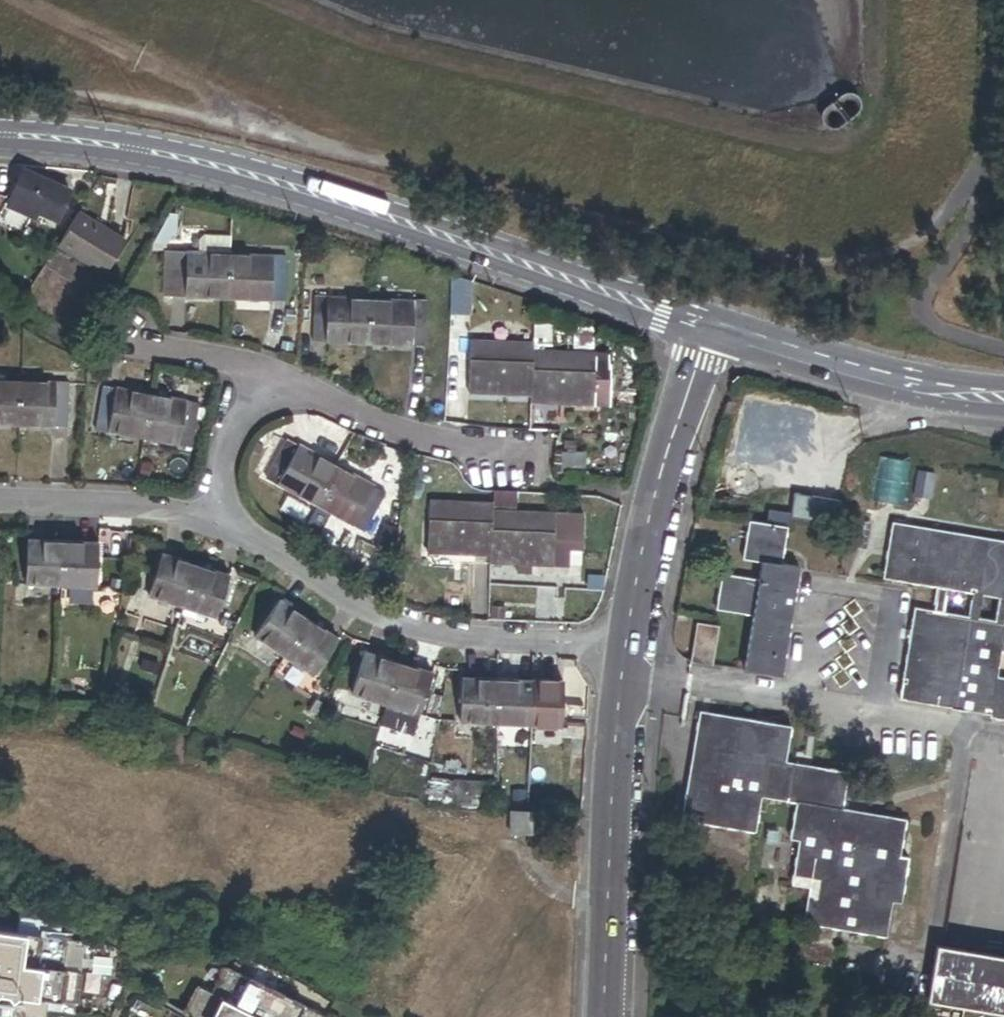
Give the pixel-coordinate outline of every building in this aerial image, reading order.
[(67,190),(21,169),(9,196),(55,216),(67,190)] [(124,238),(77,209),(58,241),(105,270),(124,238)] [(226,297),(227,254),(171,252),(170,295),(226,297)] [(283,256),(227,254),(226,297),(281,299),(283,256)] [(367,343),(369,299),(312,297),(310,341),(367,343)] [(425,302),(369,299),(367,343),(423,346),(425,302)] [(532,349),(532,343),(470,340),(468,390),(530,393),(532,349)] [(530,393),(530,401),(592,403),(592,397),(593,380),(594,352),(532,349),(530,393)] [(18,381),(0,380),(0,424),(17,424),(18,381)] [(65,382),(18,381),(17,424),(64,426),(65,382)] [(93,428),(141,437),(148,394),(101,386),(93,428)] [(148,394),(141,437),(189,445),(196,403),(148,394)] [(805,423),(814,425),(818,412),(792,405),(789,418),(755,409),(743,454),(793,467),(799,442),(805,423)] [(809,445),(814,425),(805,423),(799,442),(809,445)] [(314,503),(335,465),(285,438),(265,475),(314,503)] [(877,456),(870,501),(902,506),(910,462),(877,456)] [(384,492),(335,465),(314,503),(328,510),(363,529),(384,492)] [(839,510),(845,476),(823,472),(816,481),(813,496),(794,493),(791,515),(793,516),(837,522),(838,515),(839,510)] [(490,510),(491,503),(429,500),(426,552),(488,555),(490,510)] [(314,503),(302,526),(316,534),(328,510),(314,503)] [(488,555),(488,561),(551,564),(553,513),(490,510),(488,555)] [(793,516),(791,515),(768,512),(766,523),(786,527),(791,527),(793,516)] [(766,523),(748,520),(742,558),(761,560),(758,579),(722,573),(716,609),(752,614),(744,669),(780,675),(798,567),(780,564),(786,527),(766,523)] [(892,522),(883,579),(936,587),(946,589),(972,593),(981,594),(1003,598),(1003,539),(892,522)] [(25,584),(60,585),(62,541),(26,539),(25,584)] [(62,541),(60,585),(94,586),(96,542),(62,541)] [(147,595),(181,606),(195,564),(161,553),(147,595)] [(195,564),(181,606),(214,617),(228,575),(195,564)] [(946,589),(936,587),(932,610),(942,612),(946,589)] [(972,593),(968,616),(978,617),(981,594),(972,593)] [(253,635),(283,655),(307,620),(277,600),(253,635)] [(978,617),(968,616),(942,612),(932,610),(914,607),(900,699),(1003,715),(1003,681),(999,681),(1003,650),(1003,621),(978,617)] [(307,620),(283,655),(312,675),(335,640),(307,620)] [(717,627),(697,624),(692,661),(711,665),(717,627)] [(351,694),(385,704),(397,662),(364,652),(351,694)] [(397,662),(385,704),(418,715),(431,672),(397,662)] [(459,722),(495,724),(497,679),(460,678),(459,722)] [(497,679),(495,724),(531,726),(531,680),(497,679)] [(789,726),(699,711),(682,819),(755,831),(761,795),(795,801),(789,838),(798,840),(791,885),(808,888),(803,922),(886,936),(891,901),(900,902),(907,856),(898,855),(904,818),(841,808),(847,772),(783,761),(789,726)] [(428,782),(424,807),(491,810),(492,785),(428,782)] [(529,811),(506,810),(505,832),(529,833),(529,811)] [(48,999),(74,1002),(77,973),(59,970),(53,962),(55,939),(0,931),(0,993),(5,993),(12,999),(18,995),(48,999)] [(937,945),(928,1000),(963,1006),(961,1016),(1003,1016),(1003,956),(937,945)] [(189,1016),(315,1016),(316,1015),(230,970),(216,998),(196,988),(199,997),(189,1016)] [(31,1016),(22,1014),(20,1016),(18,1016),(15,1016),(13,1016),(11,1014),(10,1011),(10,1009),(11,1006),(12,999),(5,993),(0,993),(0,1016),(31,1016)] [(48,999),(18,995),(12,999),(11,1006),(14,1004),(15,1003),(19,1003),(22,1006),(23,1008),(24,1011),(23,1013),(22,1014),(31,1016),(44,1016),(46,1015),(48,999)] [(14,1004),(11,1006),(10,1009),(10,1011),(11,1014),(13,1016),(15,1016),(18,1016),(20,1016),(22,1014),(23,1013),(24,1011),(23,1008),(22,1006),(19,1003),(15,1003),(14,1004)]
